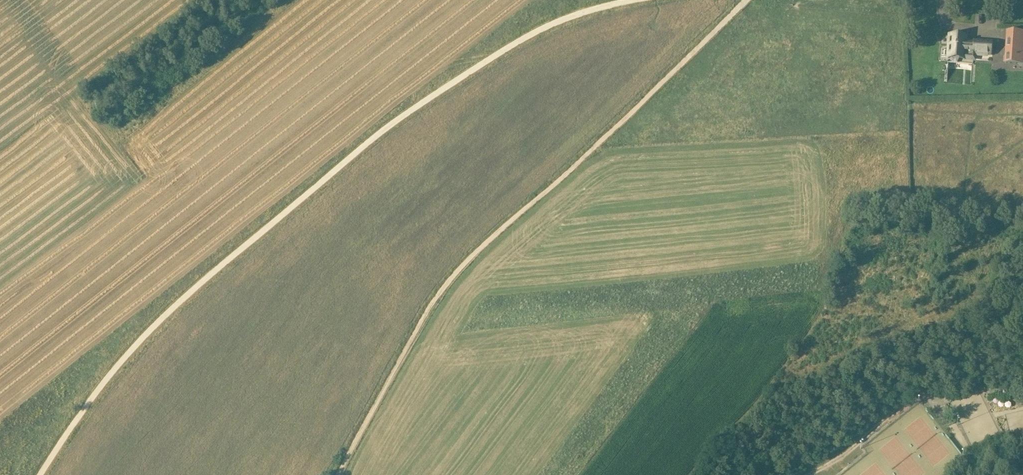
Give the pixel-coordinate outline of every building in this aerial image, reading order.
[(949,36),(947,57),(964,58),(963,59),(973,60),(973,54),(990,55),(991,42),(974,41),(974,42),(967,42),(967,37),(949,36)] [(1004,63),(1022,64),(1022,52),(1019,52),(1020,40),(1006,39),(1004,63)]
